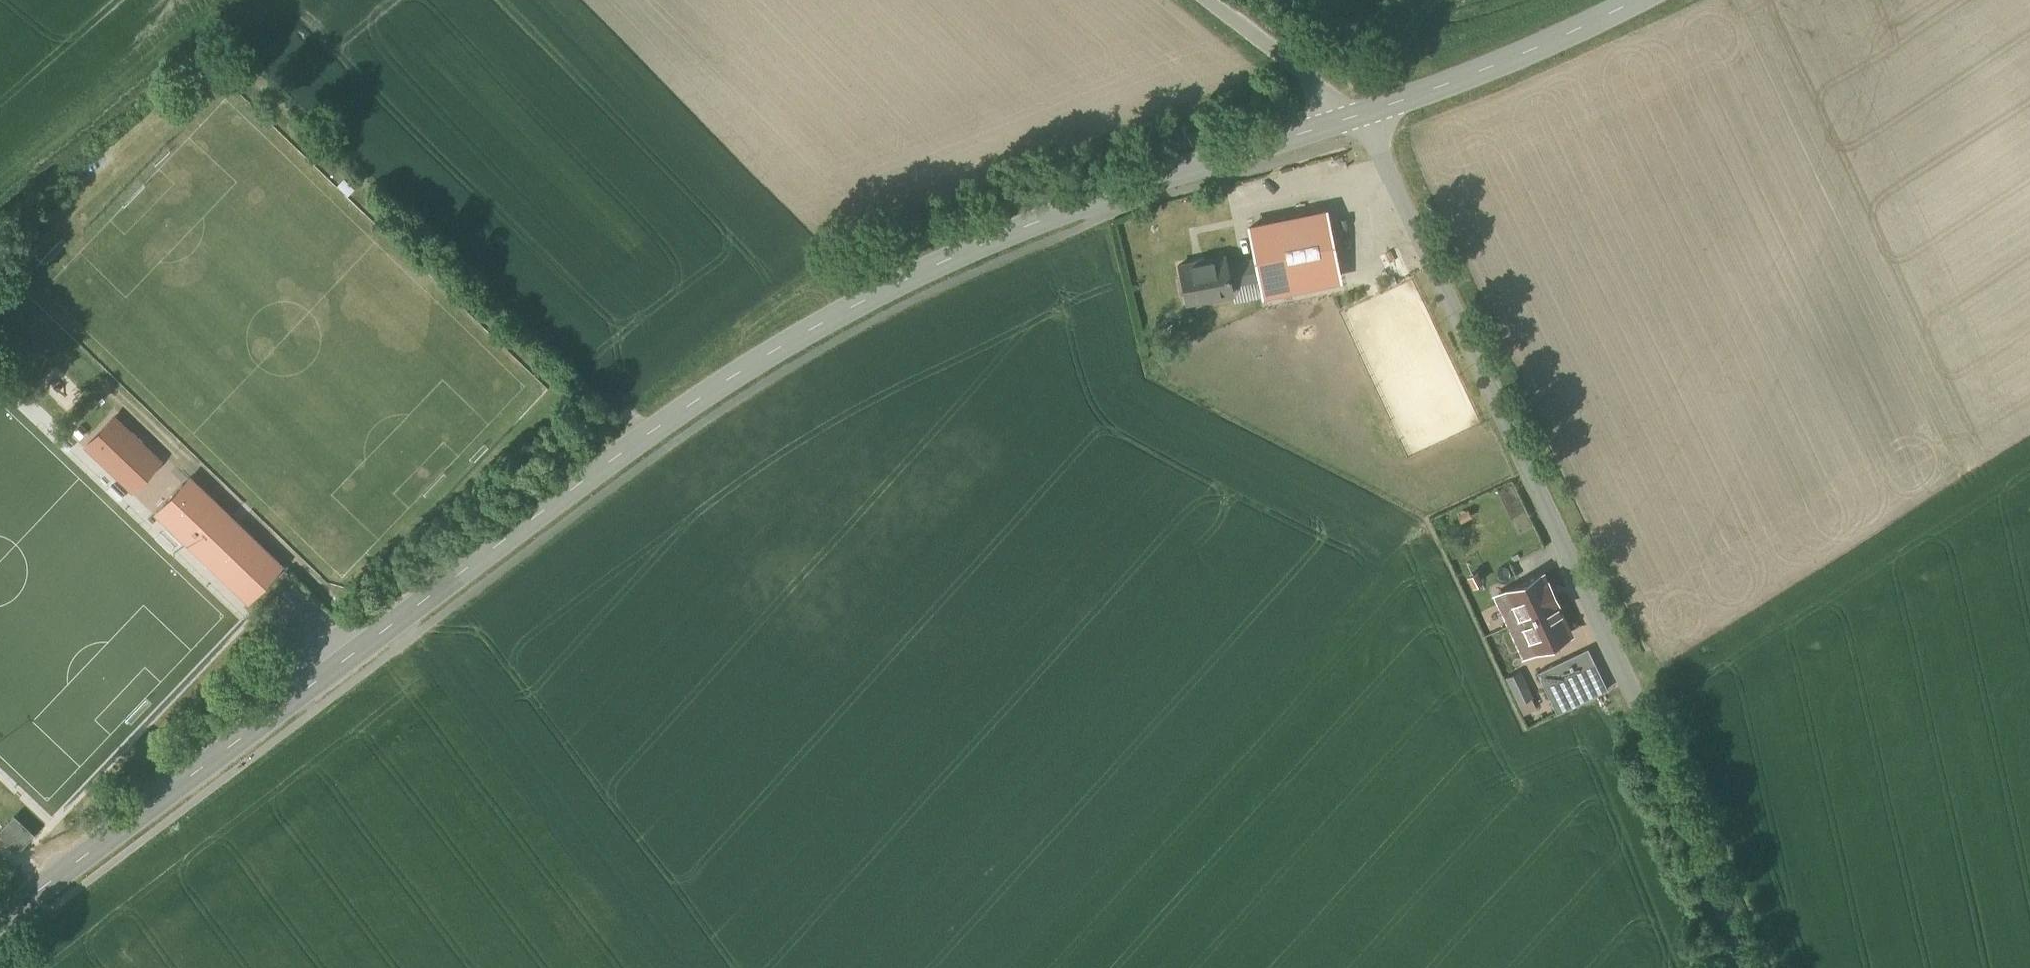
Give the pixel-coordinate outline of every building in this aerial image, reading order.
[(1225,256),(1178,266),(1186,303),(1233,293),(1231,284),(1257,278),(1256,272),(1255,267),(1254,262),(1253,259),(1227,264),(1225,256)] [(159,463),(113,418),(87,446),(133,490),(159,463)] [(268,567),(182,484),(156,512),(194,548),(200,542),(247,588),(268,567)] [(1541,575),(1506,591),(1510,599),(1499,604),(1519,647),(1530,642),(1534,650),(1568,634),(1554,602),(1555,601),(1547,583),(1545,584),(1541,575)] [(1587,649),(1537,673),(1556,714),(1607,690),(1587,649)] [(1520,672),(1506,678),(1517,702),(1531,695),(1520,672)] [(14,815),(0,830),(0,834),(18,852),(34,834),(14,815)]
